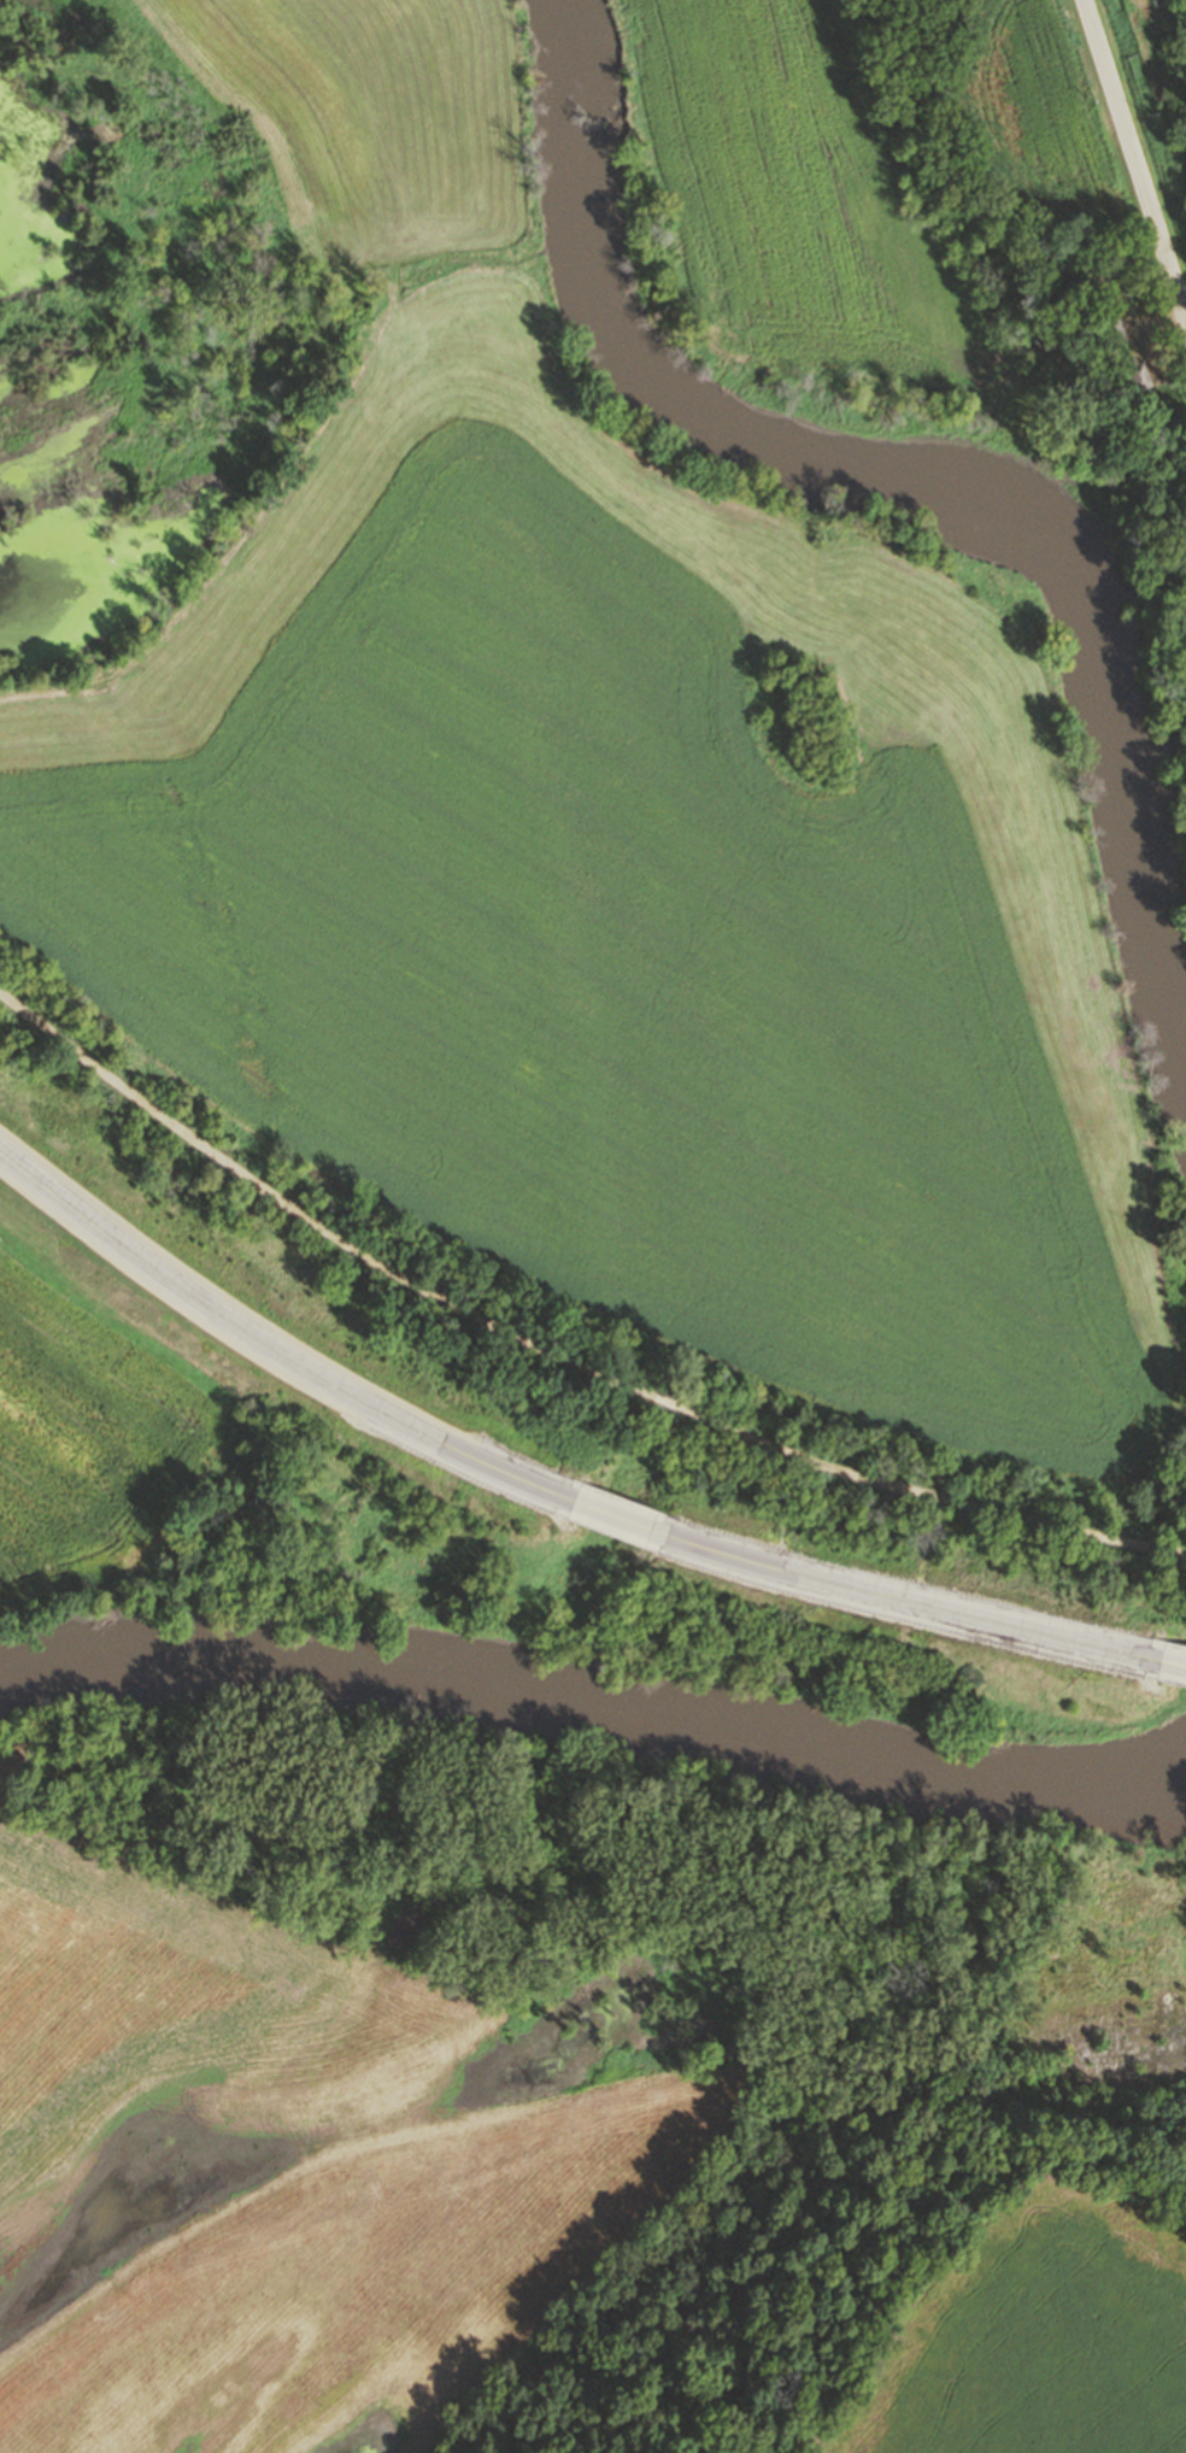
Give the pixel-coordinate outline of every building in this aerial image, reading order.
[(1123,319),(1109,324),(1116,345),(1131,340),(1123,319)] [(1138,392),(1128,365),(1131,364),(1129,360),(1141,356),(1143,360),(1146,359),(1156,385),(1138,392)]
